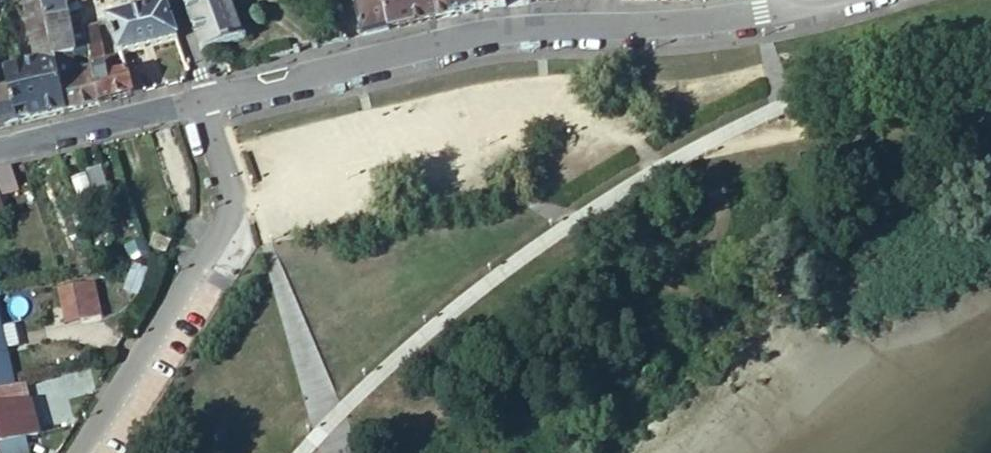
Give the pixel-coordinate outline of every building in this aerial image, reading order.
[(38,118),(65,111),(53,58),(44,21),(39,0),(20,0),(34,63),(25,65),(38,118)] [(68,15),(65,1),(65,0),(39,0),(44,21),(68,15)] [(202,50),(240,39),(228,0),(189,0),(185,1),(202,50)] [(362,35),(386,30),(379,0),(353,0),(362,35)] [(386,30),(408,23),(427,20),(433,19),(431,0),(379,0),(386,30)] [(433,19),(448,15),(465,11),(475,10),(474,0),(431,0),(433,19)] [(504,6),(503,0),(474,0),(475,10),(491,8),(504,6)] [(177,38),(166,5),(106,20),(118,54),(177,38)] [(86,49),(82,26),(70,29),(68,15),(44,21),(53,58),(64,55),(80,51),(86,49)] [(103,58),(93,23),(82,26),(86,49),(88,55),(90,68),(92,76),(97,103),(131,94),(126,78),(118,54),(103,58)] [(746,43),(749,55),(765,52),(763,39),(746,43)] [(65,111),(97,103),(92,76),(71,83),(69,74),(64,55),(53,58),(65,111)] [(4,127),(38,118),(25,65),(20,66),(3,70),(6,85),(0,86),(0,115),(4,127)] [(71,83),(92,76),(90,68),(69,74),(71,83)] [(126,78),(131,94),(142,91),(136,75),(126,78)] [(87,170),(95,194),(108,190),(100,165),(87,170)] [(15,190),(6,166),(0,167),(0,194),(15,190)] [(135,265),(128,291),(140,295),(147,269),(135,265)] [(102,281),(106,314),(125,312),(121,279),(102,281)] [(92,317),(106,314),(102,281),(88,283),(92,317)] [(11,389),(0,337),(0,392),(11,389)] [(0,392),(0,442),(46,431),(36,382),(11,389),(0,392)]
